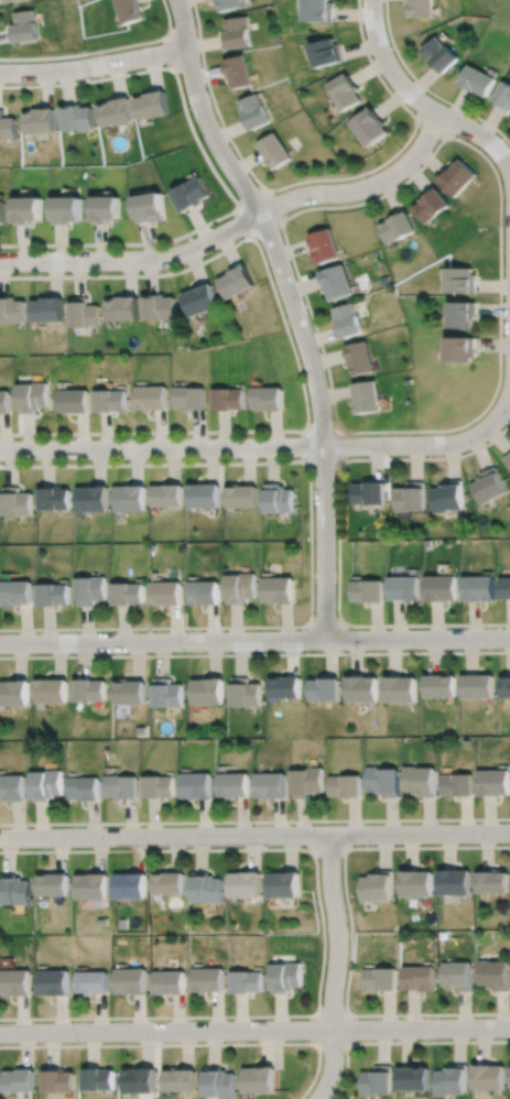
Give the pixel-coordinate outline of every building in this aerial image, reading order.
[(123,24),(144,18),(138,0),(116,0),(123,24)] [(215,3),(217,3),(219,11),(239,4),(238,0),(213,0),(215,3)] [(304,20),(333,20),(333,7),(334,7),(334,1),(329,1),(329,0),(304,0),(304,20)] [(410,1),(408,1),(408,9),(410,9),(410,15),(433,15),(433,0),(410,0),(410,1)] [(17,12),(18,24),(10,25),(12,43),(42,39),(39,21),(37,21),(36,9),(17,12)] [(224,19),(226,31),(220,32),(224,48),(251,44),(247,14),(224,19)] [(422,48),(428,55),(426,57),(430,62),(431,61),(443,73),(459,57),(437,34),(422,48)] [(308,44),(315,67),(344,59),(338,42),(335,43),(333,36),(308,44)] [(224,59),(228,76),(229,76),(232,89),(252,84),(245,54),(224,59)] [(469,64),(459,83),(487,96),(496,77),(469,64)] [(327,84),(343,110),(361,99),(356,90),(359,89),(356,85),(355,86),(346,73),(327,84)] [(492,99),(507,107),(506,108),(509,111),(509,83),(504,79),(492,99)] [(135,98),(139,119),(170,113),(165,90),(144,94),(145,97),(135,98)] [(238,101),(242,109),(240,110),(250,130),(271,120),(258,93),(238,101)] [(99,105),(102,127),(133,121),(129,97),(108,100),(109,104),(99,105)] [(61,107),(63,131),(95,128),(93,106),(83,107),(82,104),(76,105),(76,106),(61,107)] [(350,122),(369,146),(389,131),(370,107),(350,122)] [(23,111),(24,133),(55,132),(54,108),(33,109),(33,111),(23,111)] [(3,139),(3,138),(15,138),(15,117),(3,118),(3,109),(0,109),(0,139),(3,139)] [(257,144),(274,170),(292,157),(274,132),(257,144)] [(460,159),(438,182),(456,197),(477,174),(460,159)] [(173,192),(185,214),(204,204),(202,199),(210,195),(202,177),(173,192)] [(413,209),(425,224),(435,216),(436,217),(451,205),(436,187),(423,198),(422,197),(417,200),(420,204),(413,209)] [(134,198),(139,222),(153,220),(153,222),(167,220),(163,193),(134,198)] [(94,197),(95,224),(110,224),(110,221),(115,221),(115,219),(121,219),(120,197),(94,197)] [(15,199),(17,225),(33,225),(32,222),(37,222),(37,220),(43,220),(42,198),(15,199)] [(54,198),(54,225),(74,225),(74,222),(83,222),(83,198),(54,198)] [(379,226),(387,243),(399,238),(399,239),(416,231),(406,211),(392,218),(391,216),(386,219),(387,221),(379,226)] [(308,236),(313,249),(312,249),(317,264),(340,257),(330,228),(308,236)] [(216,281),(226,300),(256,285),(245,263),(225,273),(226,275),(216,281)] [(318,272),(325,290),(326,289),(330,301),(354,293),(344,263),(318,272)] [(448,268),(448,294),(474,294),(474,292),(477,292),(477,274),(474,274),(474,268),(448,268)] [(183,295),(191,317),(218,306),(210,284),(183,295)] [(144,297),(147,322),(178,319),(176,297),(165,298),(165,295),(159,295),(144,297)] [(70,297),(70,303),(69,303),(70,328),(88,328),(88,326),(100,326),(100,306),(88,306),(88,303),(87,303),(87,297),(70,297)] [(107,301),(107,322),(138,322),(138,297),(117,297),(117,301),(107,301)] [(25,323),(25,301),(15,302),(15,298),(9,298),(9,300),(0,300),(0,323),(25,323)] [(32,302),(32,323),(63,323),(63,298),(42,298),(42,302),(32,302)] [(333,308),(337,322),(335,323),(341,339),(363,333),(357,315),(356,315),(352,302),(333,308)] [(451,302),(451,329),(473,329),(473,320),(476,320),(476,316),(477,316),(477,302),(451,302)] [(447,337),(447,363),(473,363),(473,357),(477,357),(476,337),(447,337)] [(346,346),(349,362),(348,362),(349,368),(351,367),(354,376),(373,371),(366,340),(346,346)] [(354,381),(358,412),(381,409),(376,378),(354,381)] [(20,382),(21,412),(36,412),(36,409),(43,409),(43,405),(51,405),(51,381),(35,381),(35,382),(20,382)] [(138,384),(138,407),(145,407),(147,410),(152,410),(152,406),(170,406),(170,384),(138,384)] [(176,385),(176,406),(187,406),(187,410),(192,410),(192,407),(208,406),(208,384),(176,385)] [(252,389),(252,406),(267,406),(267,407),(283,407),(282,384),(267,384),(267,389),(252,389)] [(216,387),(216,409),(235,407),(235,406),(245,406),(245,390),(235,390),(235,385),(216,387)] [(13,411),(12,388),(0,388),(0,412),(13,411)] [(59,388),(61,411),(91,411),(91,388),(59,388)] [(98,388),(98,410),(117,410),(117,409),(129,407),(129,389),(117,389),(117,388),(98,388)] [(473,482),(481,503),(508,491),(497,465),(481,472),(481,475),(478,476),(479,479),(473,482)] [(432,487),(434,511),(448,510),(448,508),(465,507),(463,478),(445,479),(445,482),(441,482),(441,486),(432,487)] [(354,482),(355,502),(386,502),(386,480),(367,480),(367,482),(354,482)] [(395,487),(395,510),(409,509),(409,508),(425,508),(425,486),(424,486),(424,480),(408,480),(408,486),(395,487)] [(189,482),(189,505),(220,505),(220,482),(189,482)] [(263,482),(264,511),(293,510),(293,488),(285,488),(285,485),(281,485),(281,482),(263,482)] [(115,485),(115,509),(147,509),(145,483),(128,485),(115,485)] [(152,483),(152,504),(184,504),(183,483),(152,483)] [(226,485),(226,505),(257,505),(256,483),(239,485),(226,485)] [(40,487),(40,509),(70,508),(70,487),(62,487),(62,485),(56,485),(56,486),(40,487)] [(77,486),(78,510),(109,510),(108,485),(90,485),(90,486),(77,486)] [(3,486),(3,514),(33,513),(32,491),(20,491),(20,486),(3,486)] [(227,574),(227,603),(243,602),(243,600),(249,600),(249,597),(258,597),(257,573),(242,573),(242,574),(227,574)] [(428,575),(430,600),(452,600),(452,599),(460,599),(459,574),(428,575)] [(79,577),(79,605),(96,605),(96,599),(109,599),(109,575),(95,575),(95,576),(79,577)] [(391,576),(392,599),(408,598),(408,601),(415,601),(415,598),(422,598),(422,575),(391,576)] [(466,575),(467,600),(485,600),(485,599),(488,599),(488,600),(498,600),(497,575),(466,575)] [(264,577),(264,601),(272,601),(272,602),(279,602),(279,601),(285,601),(285,602),(295,602),(294,576),(264,577)] [(355,580),(355,600),(367,600),(367,601),(386,601),(386,579),(367,579),(367,580),(355,580)] [(3,580),(4,606),(21,606),(21,603),(35,603),(35,580),(3,580)] [(153,580),(153,603),(185,603),(185,580),(153,580)] [(191,580),(191,601),(204,601),(204,603),(220,602),(219,580),(191,580)] [(116,581),(116,605),(135,603),(135,602),(148,602),(148,583),(134,583),(134,581),(116,581)] [(41,583),(41,605),(59,605),(59,603),(73,603),(73,584),(59,584),(59,583),(41,583)] [(426,675),(426,696),(456,696),(456,674),(426,675)] [(464,674),(465,697),(495,697),(495,674),(464,674)] [(347,676),(348,700),(378,700),(378,675),(347,676)] [(231,683),(228,683),(229,705),(247,705),(247,706),(261,705),(260,682),(248,683),(248,676),(231,677),(231,683)] [(270,676),(270,698),(300,697),(300,676),(270,676)] [(308,678),(308,698),(321,698),(321,699),(339,699),(339,677),(323,677),(323,676),(317,676),(317,678),(308,678)] [(386,676),(386,701),(416,700),(416,676),(386,676)] [(509,697),(509,676),(502,676),(501,697),(509,697)] [(155,677),(155,706),(182,706),(182,683),(172,683),(172,677),(155,677)] [(189,678),(189,703),(221,703),(221,677),(202,677),(202,678),(189,678)] [(37,679),(37,703),(69,701),(68,678),(37,679)] [(76,678),(76,700),(95,700),(108,699),(108,679),(95,679),(95,678),(76,678)] [(115,681),(116,704),(147,704),(147,681),(129,681),(129,678),(123,678),(123,681),(115,681)] [(30,705),(30,681),(0,681),(0,705),(30,705)] [(406,766),(406,791),(414,791),(414,793),(420,793),(420,796),(437,796),(437,768),(422,768),(422,765),(406,766)] [(291,770),(291,794),(293,794),(293,798),(310,797),(310,792),(324,792),(323,766),(308,768),(308,770),(291,770)] [(367,766),(368,791),(380,791),(381,796),(398,796),(398,768),(384,769),(384,766),(367,766)] [(33,772),(34,801),(47,801),(47,797),(53,797),(53,794),(63,794),(63,770),(48,770),(48,772),(33,772)] [(481,796),(504,796),(504,794),(509,794),(509,770),(481,770),(481,796)] [(180,773),(180,797),(188,797),(188,798),(195,798),(195,797),(200,797),(200,798),(211,798),(211,772),(180,773)] [(217,773),(217,796),(224,796),(224,798),(232,798),(232,796),(249,795),(249,772),(217,773)] [(254,773),(254,797),(286,797),(286,772),(254,773)] [(329,775),(329,796),(343,796),(343,797),(361,797),(360,774),(343,775),(329,775)] [(444,774),(444,795),(457,795),(457,796),(476,796),(476,774),(444,774)] [(10,799),(10,801),(28,801),(26,775),(0,775),(0,799),(10,799)] [(105,775),(105,796),(116,796),(116,799),(121,799),(121,798),(135,797),(135,775),(120,776),(120,775),(105,775)] [(141,775),(141,797),(160,797),(160,799),(165,799),(165,796),(175,796),(174,776),(160,776),(160,775),(141,775)] [(67,777),(67,798),(82,798),(82,801),(99,799),(98,776),(67,777)] [(477,872),(477,893),(508,893),(508,872),(500,872),(500,869),(495,869),(495,872),(477,872)] [(361,877),(361,901),(377,901),(377,900),(392,900),(392,870),(376,870),(376,873),(369,873),(369,877),(361,877)] [(401,871),(401,896),(432,896),(432,871),(423,871),(423,870),(417,870),(417,871),(410,872),(410,871),(401,871)] [(440,870),(440,895),(470,895),(469,871),(456,871),(456,870),(440,870)] [(152,873),(152,894),(183,894),(183,872),(152,873)] [(191,872),(191,877),(189,877),(189,902),(206,902),(206,903),(223,903),(221,878),(213,878),(213,875),(207,875),(207,872),(191,872)] [(228,873),(228,897),(260,897),(260,872),(240,872),(240,873),(228,873)] [(267,873),(267,897),(299,897),(297,872),(275,872),(275,873),(267,873)] [(113,874),(113,899),(145,899),(145,873),(126,873),(126,874),(113,874)] [(14,904),(14,905),(31,904),(31,880),(20,880),(20,878),(14,878),(14,874),(0,874),(0,904),(14,904)] [(36,874),(36,895),(68,895),(68,874),(36,874)] [(75,875),(75,899),(107,899),(107,874),(87,874),(87,875),(75,875)] [(478,960),(478,986),(487,986),(487,988),(492,988),(492,991),(509,991),(508,962),(492,962),(492,960),(478,960)] [(269,965),(269,990),(270,990),(270,993),(286,993),(286,990),(292,990),(292,987),(301,987),(301,962),(285,962),(285,965),(269,965)] [(442,962),(442,986),(449,986),(449,989),(454,989),(454,991),(470,991),(470,962),(442,962)] [(403,967),(403,991),(417,990),(417,992),(434,992),(434,967),(403,967)] [(365,969),(365,990),(373,990),(373,992),(379,992),(379,991),(395,991),(395,968),(377,968),(377,969),(365,969)] [(113,969),(113,993),(122,993),(122,995),(145,995),(145,969),(113,969)] [(191,969),(192,992),(199,992),(199,994),(206,994),(206,992),(224,992),(224,969),(191,969)] [(6,995),(6,997),(29,997),(29,970),(0,970),(0,995),(6,995)] [(35,971),(35,995),(47,995),(47,997),(68,995),(68,970),(35,971)] [(152,971),(152,995),(161,995),(161,994),(184,994),(184,971),(152,971)] [(229,971),(229,994),(248,994),(248,992),(262,992),(262,972),(248,972),(248,971),(229,971)] [(74,972),(75,993),(84,993),(84,995),(89,995),(89,993),(107,993),(107,972),(74,972)] [(436,1071),(436,1096),(467,1095),(467,1065),(451,1065),(451,1068),(445,1068),(445,1071),(436,1071)] [(474,1066),(475,1091),(504,1091),(504,1066),(497,1067),(497,1065),(490,1065),(490,1066),(474,1066)] [(361,1073),(361,1095),(391,1095),(391,1066),(373,1066),(373,1073),(361,1073)] [(398,1069),(398,1091),(428,1091),(428,1068),(422,1068),(422,1066),(414,1066),(414,1068),(398,1069)] [(122,1070),(122,1095),(154,1093),(154,1069),(139,1069),(139,1067),(133,1067),(133,1070),(122,1070)] [(204,1068),(204,1073),(203,1073),(204,1098),(219,1097),(219,1098),(236,1098),(235,1074),(227,1074),(227,1070),(220,1070),(220,1067),(204,1068)] [(242,1069),(242,1093),(274,1093),(274,1068),(258,1068),(258,1067),(245,1067),(245,1069),(242,1069)] [(162,1071),(163,1092),(195,1091),(194,1070),(178,1071),(177,1068),(172,1068),(172,1071),(162,1071)] [(40,1071),(40,1093),(59,1093),(59,1092),(74,1092),(74,1073),(64,1073),(64,1069),(58,1069),(58,1071),(40,1071)] [(80,1070),(80,1091),(99,1091),(99,1090),(115,1090),(115,1070),(99,1070),(99,1069),(80,1070)] [(1,1071),(1,1093),(33,1093),(33,1070),(15,1070),(15,1071),(1,1071)]
